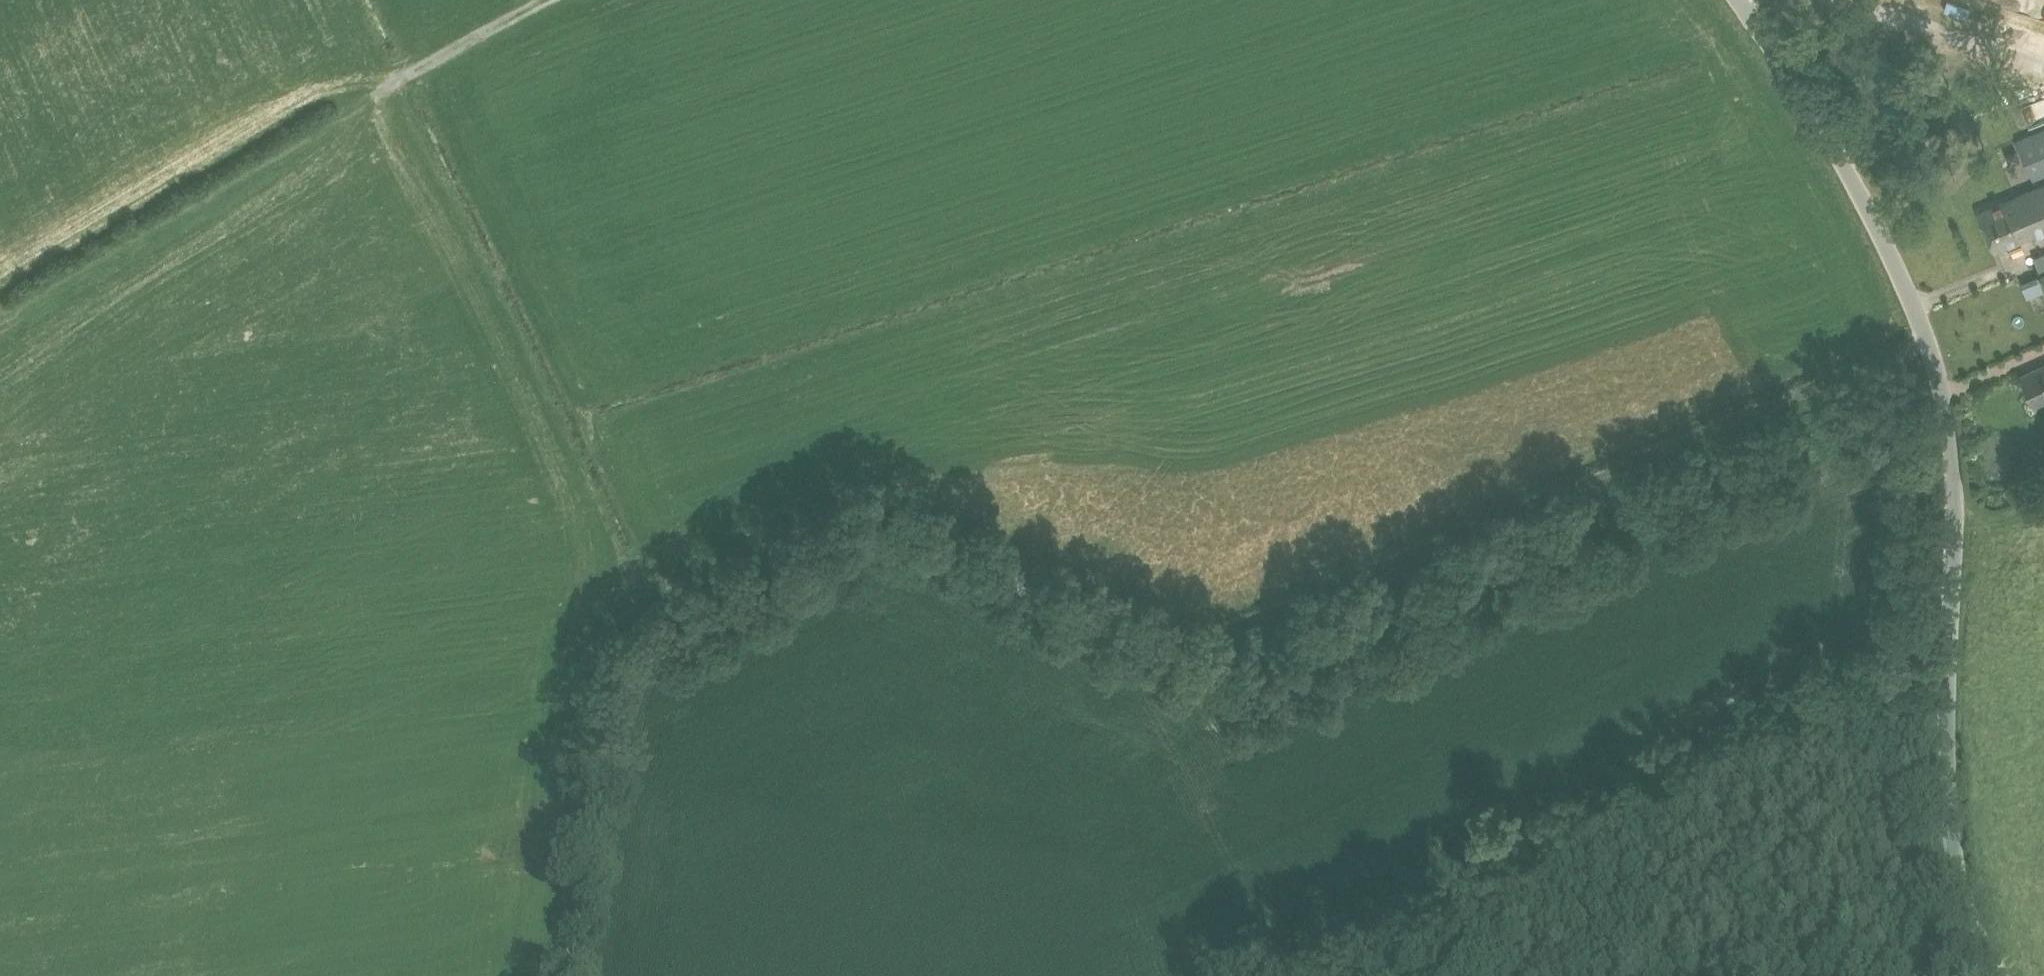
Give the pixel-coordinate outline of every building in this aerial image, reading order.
[(2017,140),(2033,179),(2043,174),(2043,128),(2017,140)] [(1979,211),(1995,250),(2043,229),(2043,184),(1979,211)] [(2022,375),(2035,404),(2043,400),(2043,365),(2022,375)]
